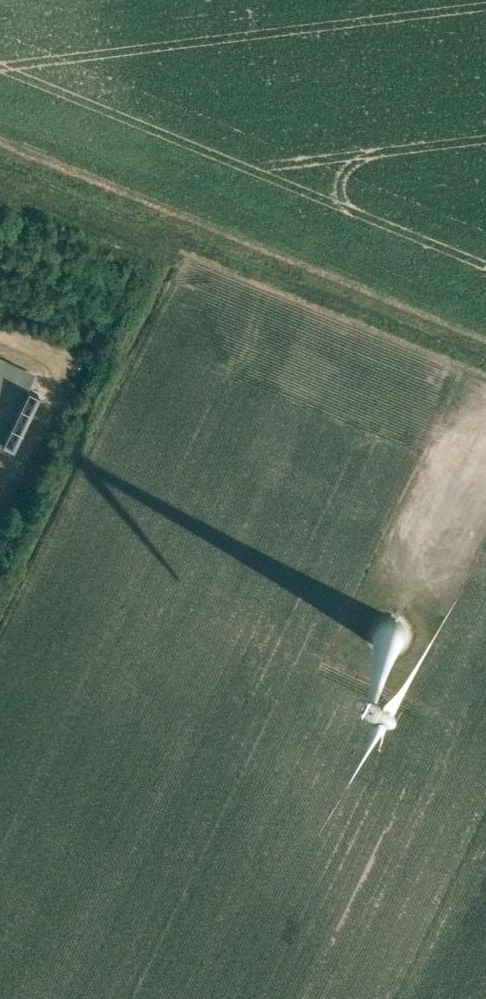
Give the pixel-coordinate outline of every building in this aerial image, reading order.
[(0,357),(0,433),(30,372),(0,357)] [(14,434),(38,445),(62,392),(37,381),(14,434)] [(12,494),(0,489),(0,522),(12,494)]
